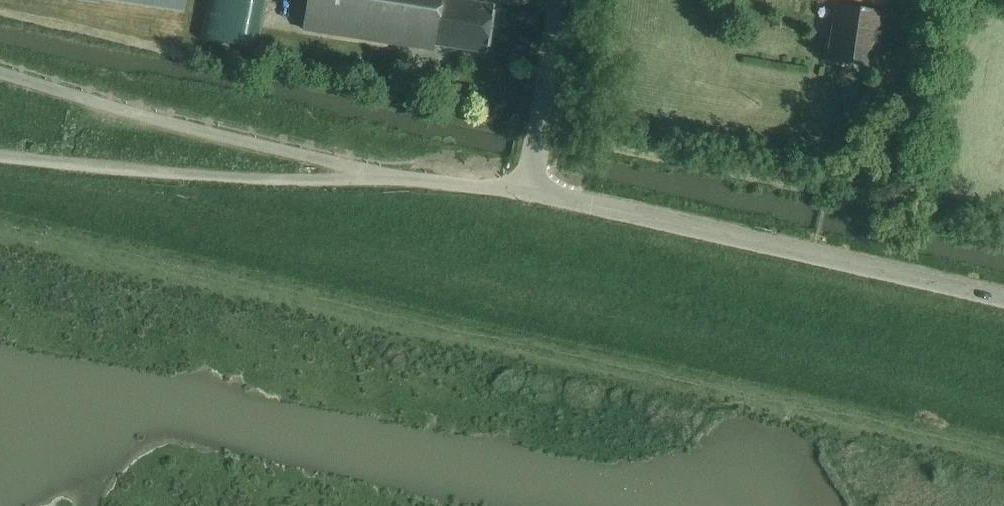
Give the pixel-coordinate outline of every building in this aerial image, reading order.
[(180,11),(182,0),(108,0),(180,11)] [(302,29),(435,50),(436,45),(486,53),(493,5),(459,0),(307,0),(302,29)] [(837,6),(835,5),(826,60),(876,68),(886,0),(838,0),(837,6)]
